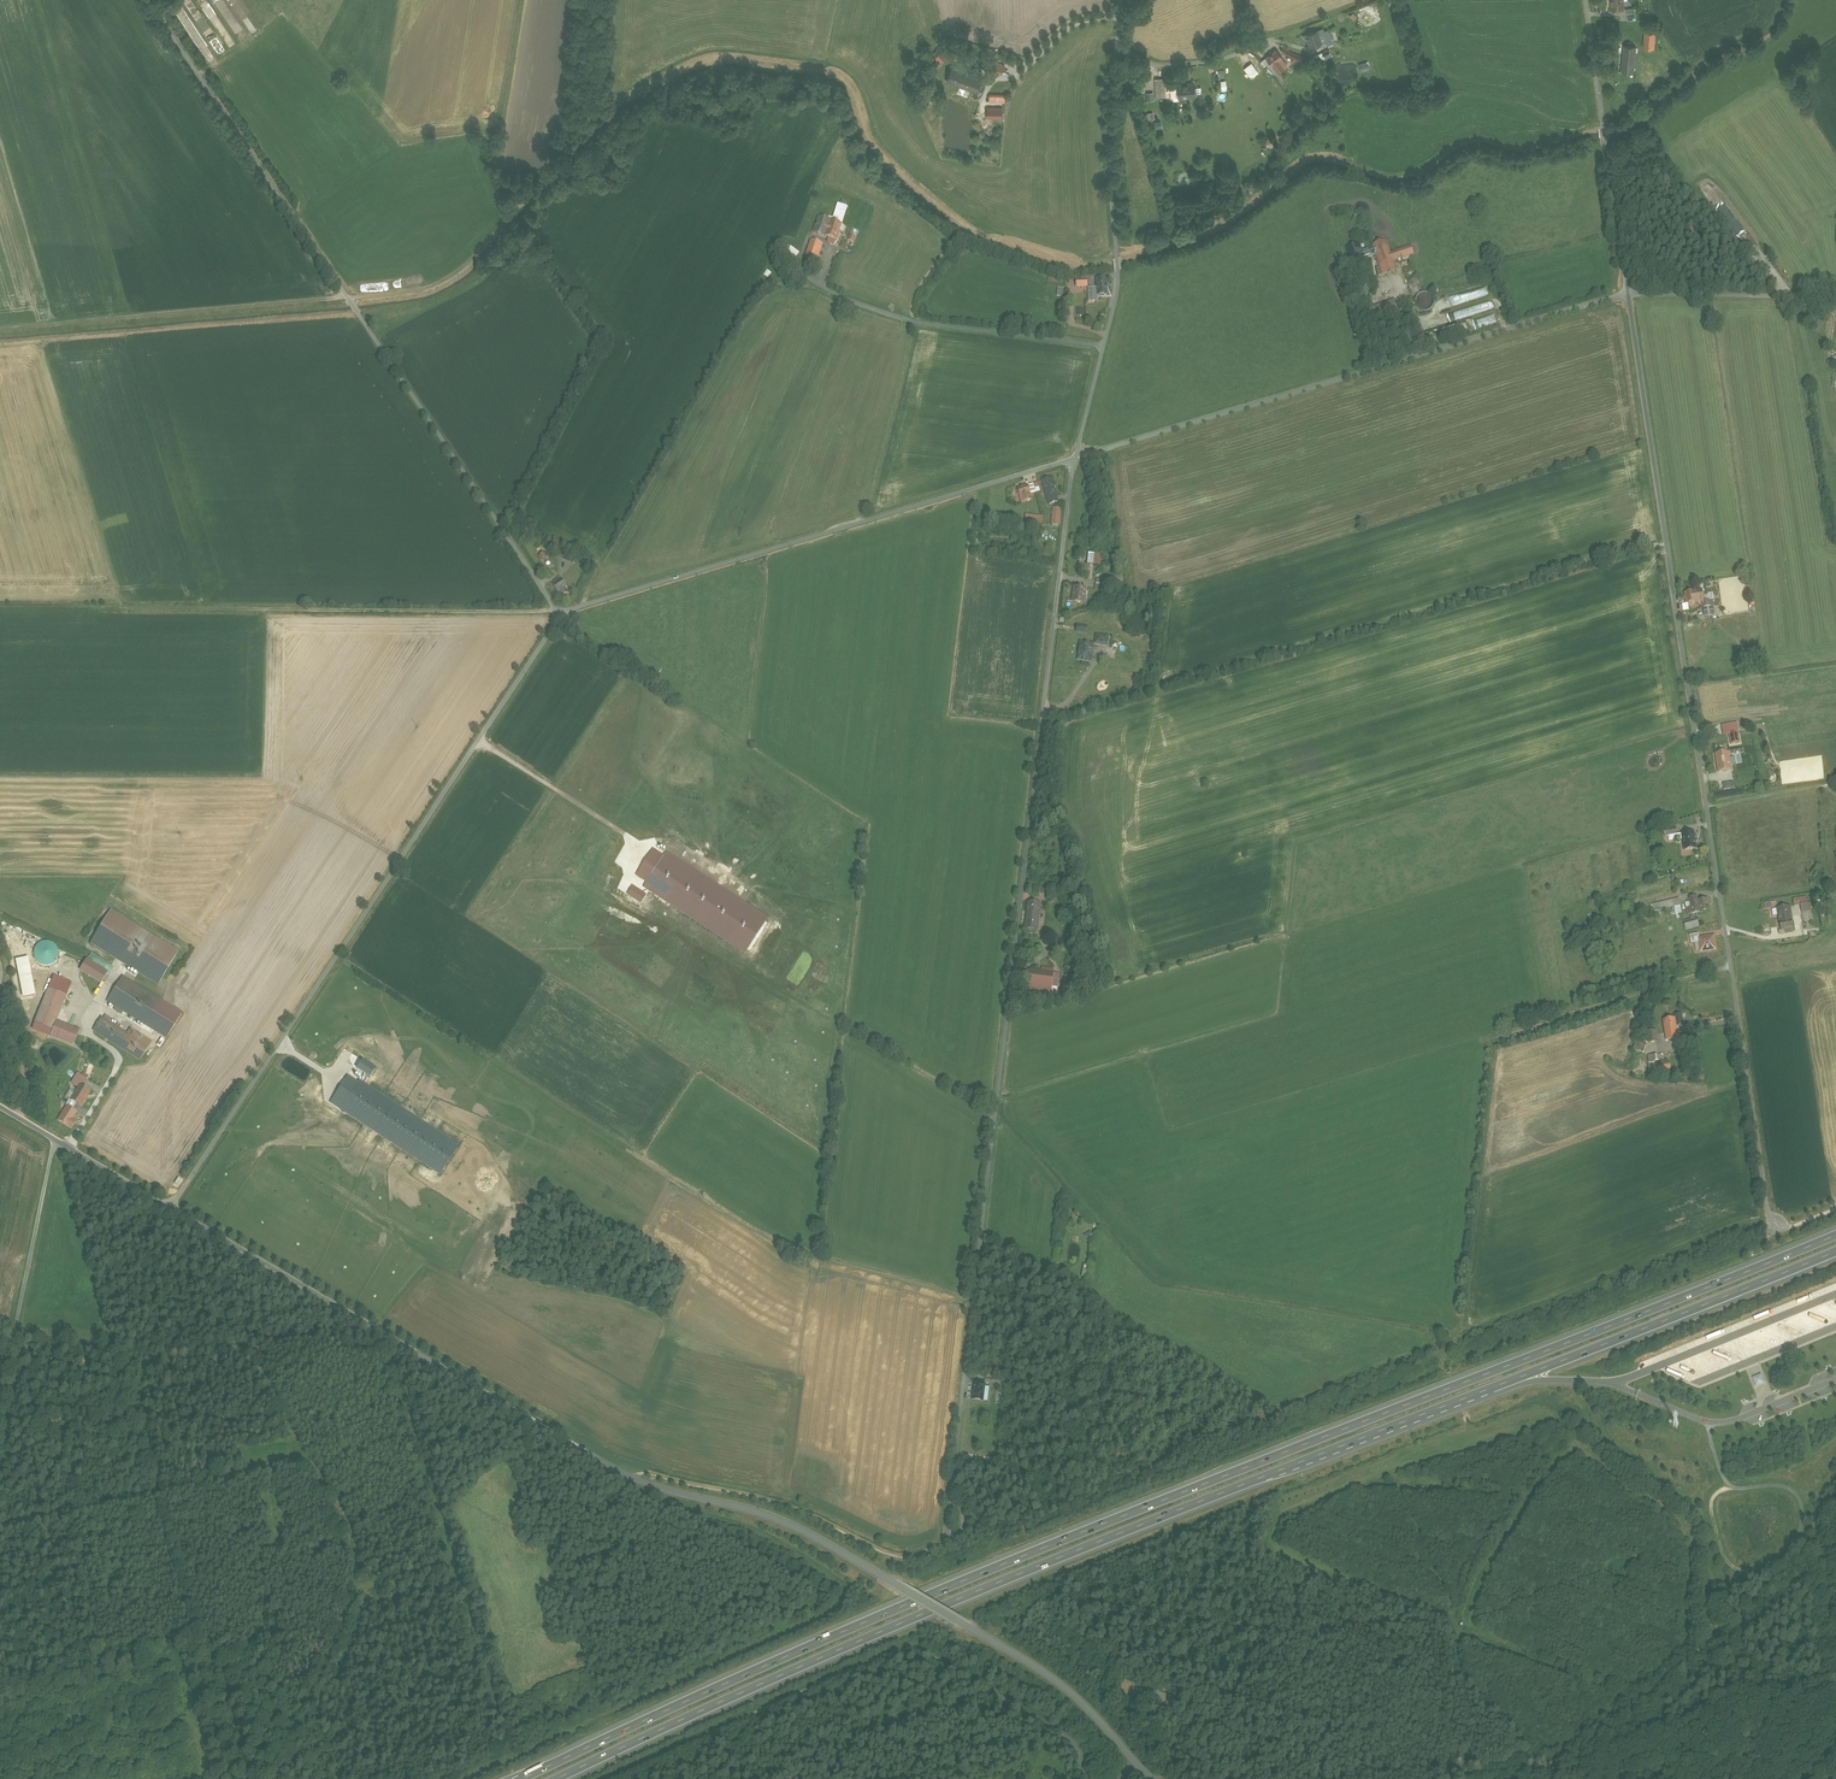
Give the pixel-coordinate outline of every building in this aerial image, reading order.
[(1611,13),(1624,11),(1623,0),(1610,0),(1611,13)] [(1634,8),(1625,9),(1627,22),(1636,20),(1634,8)] [(1615,24),(1607,23),(1606,35),(1613,36),(1615,24)] [(1322,38),(1325,37),(1328,46),(1335,44),(1330,30),(1324,32),(1323,30),(1320,31),(1322,38)] [(1320,31),(1304,36),(1306,42),(1309,41),(1311,49),(1325,44),(1322,38),(1320,31)] [(1656,35),(1645,34),(1644,50),(1655,51),(1656,35)] [(1338,45),(1314,58),(1318,65),(1320,64),(1328,60),(1327,58),(1333,55),(1334,57),(1342,53),(1338,45)] [(1283,58),(1286,55),(1294,59),(1297,54),(1284,47),(1281,52),(1280,54),(1283,58)] [(1634,74),(1637,48),(1623,47),(1621,73),(1634,74)] [(1280,54),(1277,50),(1268,58),(1275,67),(1276,66),(1281,72),(1289,65),(1283,58),(1280,54)] [(943,64),(948,58),(943,54),(938,60),(943,64)] [(923,71),(929,76),(938,62),(932,57),(923,71)] [(1015,70),(995,59),(989,69),(1009,80),(1015,70)] [(1360,72),(1369,69),(1367,65),(1369,64),(1368,60),(1356,64),(1360,72)] [(977,92),(983,77),(954,67),(949,82),(977,92)] [(1167,79),(1156,80),(1157,101),(1168,100),(1167,86),(1167,79)] [(1179,84),(1179,85),(1180,100),(1197,99),(1196,83),(1190,83),(1190,85),(1184,85),(1184,84),(1179,84)] [(1179,85),(1167,86),(1168,100),(1168,101),(1180,100),(1179,85)] [(1007,94),(991,94),(991,104),(1007,104),(1007,94)] [(1004,108),(989,108),(989,120),(1004,120),(1004,108)] [(1272,139),(1266,141),(1269,150),(1275,147),(1272,139)] [(833,222),(843,226),(849,208),(839,204),(833,222)] [(823,237),(826,238),(831,222),(819,218),(814,234),(819,236),(823,237)] [(844,227),(844,226),(843,226),(833,222),(831,222),(826,238),(829,239),(837,242),(839,242),(842,232),(844,227)] [(859,238),(852,235),(848,242),(855,245),(859,238)] [(819,262),(825,246),(812,241),(806,257),(819,262)] [(1389,241),(1374,246),(1375,248),(1377,256),(1381,268),(1376,270),(1379,277),(1398,271),(1395,262),(1412,257),(1416,255),(1413,247),(1409,248),(1397,252),(1398,252),(1393,254),(1389,241)] [(842,242),(841,247),(850,250),(851,245),(842,242)] [(1377,256),(1375,248),(1364,251),(1362,245),(1348,249),(1353,266),(1368,261),(1367,259),(1377,256)] [(796,262),(801,255),(791,247),(782,259),(792,266),(796,262)] [(769,270),(765,275),(770,278),(774,273),(769,270)] [(1090,288),(1090,289),(1099,288),(1098,279),(1098,276),(1089,276),(1089,280),(1090,288)] [(1110,296),(1109,279),(1098,279),(1099,288),(1099,297),(1102,296),(1102,298),(1106,297),(1106,296),(1110,296)] [(1420,279),(1410,282),(1412,289),(1419,286),(1422,285),(1420,279)] [(1090,288),(1089,280),(1078,280),(1078,288),(1090,288)] [(1421,292),(1419,286),(1412,289),(1411,289),(1413,296),(1421,294),(1421,292)] [(1066,289),(1059,288),(1058,297),(1066,298),(1066,289)] [(1099,297),(1099,288),(1090,289),(1090,302),(1099,301),(1099,297)] [(1431,312),(1434,309),(1436,306),(1436,302),(1435,298),(1433,296),(1430,294),(1426,293),(1422,294),(1419,297),(1418,300),(1417,304),(1418,307),(1420,310),(1423,312),(1427,313),(1431,312)] [(1054,479),(1039,484),(1042,493),(1045,501),(1048,500),(1050,508),(1062,505),(1054,479)] [(1029,487),(1032,496),(1042,493),(1039,484),(1029,487)] [(1029,487),(1029,486),(1018,489),(1023,506),(1034,502),(1032,496),(1029,487)] [(1062,528),(1064,510),(1053,509),(1051,526),(1062,528)] [(1045,517),(1027,515),(1027,523),(1044,525),(1045,517)] [(558,557),(564,561),(567,555),(561,551),(558,557)] [(540,556),(542,560),(549,557),(547,552),(540,556)] [(1104,556),(1103,560),(1116,562),(1117,554),(1104,552),(1104,556)] [(1104,556),(1096,555),(1096,558),(1095,567),(1102,568),(1103,560),(1104,556)] [(556,585),(553,586),(559,595),(560,595),(563,599),(570,594),(567,590),(569,589),(562,578),(554,583),(556,585)] [(1086,607),(1088,591),(1074,589),(1072,606),(1086,607)] [(1686,591),(1688,606),(1704,604),(1707,603),(1706,597),(1705,589),(1686,591)] [(1712,602),(1707,603),(1704,604),(1705,612),(1715,611),(1714,602),(1712,602)] [(1088,636),(1089,628),(1079,627),(1078,635),(1088,636)] [(1095,644),(1095,646),(1109,648),(1110,638),(1096,636),(1095,644)] [(1095,646),(1095,644),(1081,643),(1078,662),(1093,664),(1095,646)] [(1741,735),(1731,737),(1733,748),(1743,746),(1741,735)] [(1731,754),(1717,756),(1720,775),(1734,773),(1731,754)] [(1734,788),(1733,781),(1721,783),(1722,790),(1734,788)] [(1668,843),(1684,841),(1683,836),(1679,836),(1679,833),(1670,835),(1670,830),(1665,831),(1666,838),(1667,838),(1668,843)] [(1698,851),(1696,833),(1683,835),(1683,836),(1684,841),(1685,852),(1698,851)] [(650,883),(667,856),(657,849),(639,876),(650,883)] [(670,853),(646,887),(661,898),(685,863),(670,853)] [(633,872),(626,887),(630,888),(636,873),(633,872)] [(636,887),(632,897),(646,904),(650,894),(636,887)] [(1700,898),(1690,899),(1690,904),(1691,910),(1688,910),(1689,916),(1697,915),(1697,918),(1699,919),(1702,919),(1703,917),(1703,914),(1711,913),(1709,901),(1700,903),(1700,898)] [(1794,901),(1795,908),(1801,907),(1808,906),(1807,898),(1794,901)] [(1683,917),(1680,900),(1652,906),(1653,910),(1655,909),(1656,912),(1661,911),(1662,911),(1675,909),(1677,918),(1683,917)] [(1043,906),(1029,904),(1026,931),(1027,931),(1027,933),(1030,935),(1035,936),(1038,935),(1038,932),(1040,933),(1043,906)] [(1808,906),(1801,907),(1802,914),(1812,912),(1811,905),(1808,906)] [(755,908),(756,945),(771,919),(771,917),(755,908)] [(1794,922),(1791,908),(1778,910),(1777,910),(1778,917),(1779,924),(1781,924),(1781,929),(1793,927),(1792,922),(1794,922)] [(111,909),(92,944),(108,952),(108,951),(110,952),(112,947),(115,949),(117,944),(117,949),(121,944),(121,942),(123,942),(123,937),(118,937),(118,933),(111,930),(116,930),(116,926),(117,926),(117,925),(119,922),(122,923),(123,922),(125,923),(137,923),(111,909)] [(1695,921),(1695,920),(1685,923),(1687,932),(1700,928),(1698,920),(1695,921)] [(1793,927),(1781,929),(1780,929),(1781,933),(1785,933),(1786,936),(1794,935),(1793,927)] [(1692,945),(1699,944),(1699,939),(1700,939),(1700,935),(1690,937),(1692,945)] [(1718,952),(1716,936),(1700,939),(1699,939),(1699,944),(1701,954),(1718,952)] [(37,943),(38,965),(56,965),(56,960),(60,960),(60,942),(37,943)] [(23,959),(16,960),(18,977),(26,976),(23,959)] [(104,984),(111,972),(89,959),(82,971),(104,984)] [(1031,972),(1029,994),(1059,998),(1061,977),(1055,976),(1056,970),(1042,968),(1041,973),(1031,972)] [(50,991),(67,998),(73,984),(56,977),(50,991)] [(164,1001),(125,977),(123,979),(114,994),(108,1003),(108,1004),(117,1009),(115,1012),(123,1017),(124,1014),(148,1028),(164,1001)] [(103,1000),(108,1003),(114,994),(109,990),(103,1000)] [(54,1033),(68,998),(67,998),(50,991),(36,1026),(54,1033)] [(1066,996),(1057,998),(1060,1005),(1068,1002),(1066,996)] [(32,1016),(35,1007),(28,1004),(26,1011),(25,1013),(27,1014),(32,1016)] [(1677,1020),(1679,1031),(1686,1030),(1684,1017),(1676,1017),(1677,1021),(1677,1020)] [(95,1033),(122,1050),(131,1036),(103,1019),(95,1033)] [(1677,1021),(1664,1023),(1667,1035),(1668,1043),(1681,1041),(1679,1031),(1677,1020),(1677,1021)] [(1661,1044),(1659,1037),(1659,1033),(1649,1034),(1651,1046),(1661,1044)] [(1668,1043),(1667,1035),(1659,1037),(1661,1044),(1668,1043)] [(1634,1042),(1632,1049),(1641,1053),(1644,1046),(1634,1042)] [(1651,1066),(1650,1066),(1652,1075),(1653,1074),(1673,1071),(1672,1063),(1670,1063),(1669,1055),(1650,1058),(1651,1066)] [(367,1059),(360,1069),(374,1078),(380,1068),(367,1059)] [(90,1090),(82,1085),(86,1077),(76,1071),(70,1082),(77,1086),(69,1099),(81,1106),(90,1090)] [(351,1075),(333,1105),(361,1121),(363,1118),(361,1117),(364,1112),(366,1113),(368,1111),(369,1111),(378,1096),(381,1098),(383,1094),(351,1075)] [(77,1111),(67,1105),(57,1119),(71,1128),(76,1120),(72,1117),(77,1111)] [(1093,1233),(1085,1236),(1088,1243),(1094,1240),(1096,1240),(1093,1233)] [(1763,1377),(1755,1380),(1759,1389),(1767,1385),(1763,1377)] [(986,1386),(975,1384),(973,1401),(985,1402),(985,1401),(988,1401),(989,1393),(988,1393),(989,1388),(986,1387),(986,1386)] [(1158,1501),(1170,1495),(1167,1488),(1154,1494),(1158,1501)]
